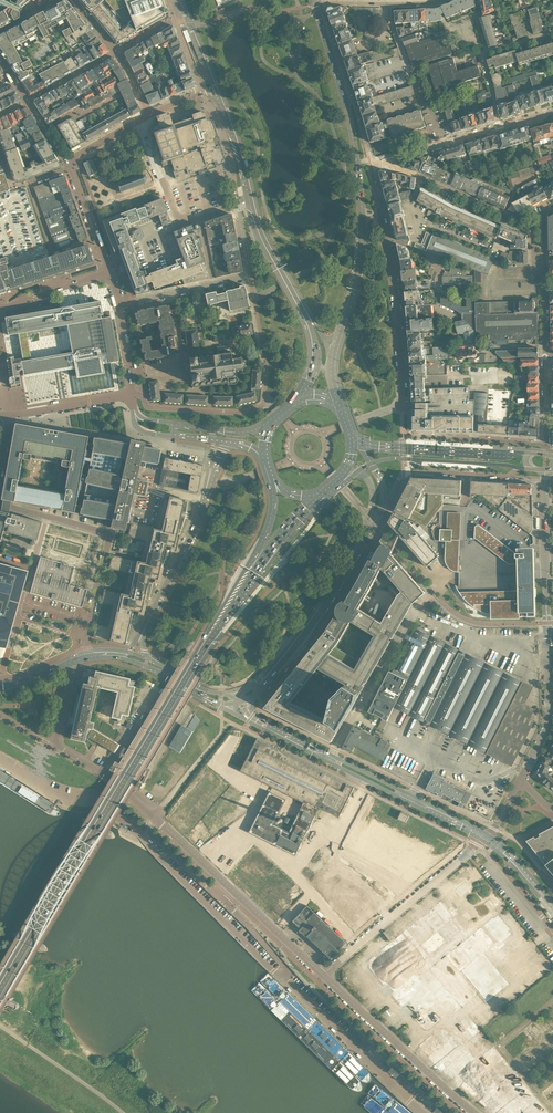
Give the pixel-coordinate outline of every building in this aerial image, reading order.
[(46,86),(70,73),(62,60),(61,58),(61,56),(63,56),(55,45),(67,38),(86,25),(83,21),(66,0),(43,12),(0,35),(0,52),(11,67),(21,82),(33,75),(35,78),(39,75),(46,86)] [(19,12),(20,10),(21,8),(20,7),(11,3),(5,0),(0,0),(0,5),(2,6),(8,8),(13,10),(18,12),(19,12)] [(90,13),(105,0),(78,0),(90,13)] [(105,0),(90,13),(116,43),(118,43),(118,44),(136,33),(135,31),(134,30),(128,23),(125,26),(122,22),(123,21),(105,0)] [(123,21),(122,22),(125,26),(128,23),(134,30),(135,31),(136,33),(137,33),(124,0),(105,0),(123,21)] [(137,33),(137,32),(142,30),(168,15),(166,10),(162,0),(124,0),(137,33)] [(475,6),(476,6),(475,0),(456,0),(442,6),(445,13),(447,18),(457,14),(457,12),(464,9),(465,11),(475,6)] [(481,4),(482,10),(492,6),(493,5),(491,0),(490,0),(489,1),(481,4)] [(497,9),(498,11),(498,12),(501,10),(500,8),(501,8),(498,2),(496,2),(496,1),(499,0),(493,0),(497,9)] [(519,2),(522,8),(522,9),(527,6),(525,0),(519,0),(519,2)] [(11,22),(10,22),(14,20),(14,21),(19,18),(19,12),(18,12),(13,10),(8,8),(2,6),(0,5),(0,28),(11,22)] [(438,21),(439,21),(441,21),(442,19),(441,15),(443,14),(445,13),(442,6),(440,7),(437,9),(437,8),(426,9),(427,20),(431,20),(431,22),(438,22),(438,21)] [(492,6),(482,10),(483,16),(495,11),(492,6)] [(331,7),(329,8),(328,11),(328,12),(329,16),(333,25),(334,30),(347,26),(344,16),(349,12),(347,7),(341,7),(334,9),(334,8),(331,7)] [(528,10),(528,11),(530,15),(539,13),(537,7),(536,7),(529,9),(528,10)] [(427,29),(427,27),(427,20),(426,9),(418,10),(419,22),(419,28),(426,27),(426,32),(428,33),(428,32),(427,29)] [(403,23),(411,23),(410,10),(402,11),(403,23)] [(419,28),(419,22),(418,10),(410,10),(411,23),(412,28),(412,33),(415,32),(418,31),(420,31),(419,28)] [(396,24),(403,23),(402,11),(396,11),(395,13),(396,24)] [(511,21),(520,18),(519,14),(518,13),(509,15),(511,21)] [(539,19),(541,19),(539,13),(530,15),(531,21),(539,19)] [(480,18),(482,24),(491,21),(492,21),(490,15),(480,18)] [(522,24),(520,18),(511,21),(513,27),(514,27),(522,24)] [(530,22),(532,27),(541,25),(539,19),(531,21),(530,22)] [(482,24),(483,30),(492,27),(491,21),(482,24)] [(334,30),(339,44),(352,39),(356,38),(354,33),(355,32),(355,31),(354,29),(353,28),(351,24),(347,26),(334,30)] [(516,32),(525,30),(523,24),(522,24),(514,27),(516,32)] [(75,40),(79,37),(91,30),(86,25),(67,38),(70,43),(75,40)] [(543,31),(542,29),(541,25),(532,27),(534,33),(543,31)] [(163,33),(166,41),(176,36),(172,26),(162,32),(163,33)] [(485,35),(494,33),(492,27),(483,30),(485,35)] [(84,44),(95,36),(91,30),(79,37),(82,42),(84,44)] [(527,36),(525,30),(516,32),(517,37),(518,38),(527,36)] [(406,46),(406,47),(433,37),(434,34),(434,33),(428,32),(428,33),(426,32),(424,32),(422,32),(420,32),(416,34),(403,38),(406,46)] [(157,35),(161,43),(166,41),(163,33),(161,34),(161,33),(157,35)] [(485,35),(487,41),(496,38),(494,33),(485,35)] [(447,36),(434,34),(433,37),(406,47),(408,54),(413,66),(420,64),(452,54),(448,41),(447,36)] [(154,46),(156,51),(163,48),(163,47),(161,43),(157,35),(151,38),(154,46)] [(87,49),(93,45),(100,41),(95,36),(84,44),(87,49)] [(180,45),(176,36),(166,41),(161,43),(163,47),(169,45),(170,49),(180,45)] [(62,60),(70,73),(84,65),(75,50),(80,47),(78,45),(82,42),(79,37),(75,40),(70,43),(67,38),(55,45),(63,56),(61,56),(61,58),(62,60)] [(150,48),(154,46),(151,38),(144,42),(149,53),(151,58),(158,55),(157,52),(152,54),(150,48)] [(498,44),(497,43),(496,38),(487,41),(488,47),(497,44),(498,44)] [(358,55),(352,39),(339,44),(344,59),(345,58),(345,59),(358,55)] [(93,45),(96,50),(102,44),(100,41),(93,45)] [(94,60),(87,49),(84,44),(82,42),(78,45),(80,47),(81,49),(85,54),(90,62),(94,60)] [(143,56),(149,53),(144,42),(138,45),(143,56)] [(107,52),(108,50),(102,44),(96,50),(101,56),(107,52)] [(552,55),(552,51),(551,44),(547,46),(547,45),(546,45),(545,46),(544,46),(544,47),(540,48),(543,58),(552,55)] [(96,50),(93,45),(87,49),(94,60),(101,56),(96,50)] [(141,57),(143,56),(138,45),(134,48),(137,54),(139,53),(141,57)] [(166,56),(167,59),(182,53),(180,45),(170,49),(167,51),(169,55),(166,56)] [(84,65),(90,62),(85,54),(81,49),(80,47),(75,50),(84,65)] [(400,55),(401,55),(398,47),(391,50),(394,57),(400,55)] [(129,63),(138,58),(137,54),(134,48),(125,52),(125,54),(129,63)] [(532,50),(528,51),(531,61),(543,58),(540,48),(535,49),(535,48),(534,49),(533,49),(532,50)] [(516,51),(511,52),(511,51),(510,52),(509,53),(508,53),(504,54),(507,65),(513,63),(518,61),(519,65),(531,61),(528,51),(524,53),(524,52),(523,52),(522,53),(521,53),(521,54),(517,55),(516,51)] [(345,60),(348,71),(362,66),(361,64),(373,60),(370,52),(358,55),(345,59),(345,60)] [(129,63),(131,68),(145,61),(151,58),(149,53),(143,56),(141,57),(138,58),(129,63)] [(182,53),(167,59),(165,60),(167,65),(172,64),(172,65),(173,65),(173,67),(170,68),(170,70),(171,69),(173,69),(174,68),(187,63),(182,53)] [(495,68),(507,65),(504,54),(500,56),(500,55),(499,55),(498,56),(497,56),(497,57),(492,58),(495,67),(495,68)] [(107,60),(114,72),(121,67),(113,57),(107,60)] [(131,68),(134,73),(147,66),(154,63),(151,58),(145,61),(131,68)] [(453,58),(449,59),(450,64),(440,67),(439,62),(428,66),(436,90),(446,87),(445,84),(455,81),(456,84),(481,77),(478,65),(457,71),(453,58)] [(495,67),(492,58),(487,60),(489,69),(495,67)] [(117,76),(114,72),(107,60),(104,63),(111,74),(113,78),(117,76)] [(100,65),(107,76),(111,74),(104,63),(100,65)] [(134,73),(137,80),(157,70),(154,63),(147,66),(134,73)] [(176,77),(177,77),(190,72),(190,71),(187,63),(174,68),(175,71),(174,72),(176,77)] [(107,76),(100,65),(93,69),(99,79),(100,81),(106,77),(107,76)] [(365,65),(362,66),(348,71),(353,85),(356,84),(357,86),(365,83),(364,81),(368,80),(365,72),(367,71),(365,65)] [(127,79),(121,67),(114,72),(117,76),(113,78),(117,84),(127,79)] [(99,79),(93,69),(85,73),(92,83),(96,81),(99,79)] [(158,75),(157,70),(137,80),(140,86),(154,79),(159,76),(159,75),(158,75)] [(161,83),(164,82),(169,79),(166,71),(165,72),(166,72),(159,75),(159,76),(161,83)] [(186,80),(192,78),(190,72),(177,77),(178,80),(181,79),(181,80),(184,78),(185,79),(186,80)] [(500,72),(491,75),(495,87),(501,85),(504,84),(500,72)] [(85,73),(81,75),(94,97),(99,94),(95,89),(92,83),(85,73)] [(117,84),(113,78),(111,74),(107,76),(106,77),(108,81),(103,84),(107,90),(106,90),(109,96),(120,91),(117,85),(117,84)] [(46,86),(39,75),(35,78),(33,75),(21,82),(29,94),(31,95),(38,91),(46,86)] [(79,78),(91,99),(94,97),(81,75),(78,77),(79,78)] [(531,77),(530,77),(533,88),(534,92),(538,104),(537,104),(537,105),(545,103),(542,90),(537,75),(535,75),(533,76),(531,77)] [(154,86),(159,84),(161,83),(159,76),(154,79),(140,86),(143,92),(152,87),(154,86)] [(82,94),(84,97),(86,101),(91,99),(79,78),(78,77),(73,80),(82,94)] [(184,78),(181,80),(185,91),(196,87),(192,78),(186,80),(185,79),(184,78)] [(127,80),(127,79),(117,84),(117,85),(120,91),(123,97),(123,98),(125,102),(126,104),(128,108),(127,108),(132,115),(141,110),(137,104),(137,103),(135,98),(127,80)] [(169,97),(177,94),(172,82),(171,79),(169,79),(164,82),(169,97)] [(178,80),(172,82),(177,94),(185,91),(181,80),(181,79),(178,80)] [(66,83),(73,92),(76,98),(77,97),(79,100),(84,97),(82,94),(73,80),(66,83)] [(165,98),(169,97),(164,82),(161,83),(159,84),(165,98)] [(354,87),(359,102),(377,96),(375,86),(369,88),(367,82),(365,83),(357,86),(354,87)] [(71,94),(73,92),(66,83),(63,85),(72,99),(74,98),(73,96),(72,96),(71,94)] [(99,87),(95,89),(99,94),(106,90),(107,90),(103,84),(99,86),(99,87)] [(160,100),(165,98),(159,84),(154,86),(160,100)] [(11,85),(6,87),(0,90),(0,97),(4,95),(15,91),(11,85)] [(68,101),(72,99),(63,85),(59,87),(68,101)] [(501,119),(511,116),(502,88),(501,85),(495,87),(500,119),(501,119)] [(502,88),(511,116),(521,113),(520,110),(517,100),(515,94),(516,94),(513,85),(502,88)] [(150,104),(160,100),(154,86),(152,87),(155,92),(145,96),(150,104)] [(405,88),(377,96),(359,102),(363,115),(377,111),(376,111),(378,111),(377,107),(376,105),(414,94),(412,86),(410,86),(408,87),(405,88)] [(64,103),(66,102),(68,101),(59,87),(55,89),(64,103)] [(155,92),(152,87),(143,92),(145,96),(155,92)] [(545,103),(552,100),(552,88),(552,87),(542,90),(545,103)] [(60,106),(64,103),(55,89),(51,91),(57,102),(60,106)] [(99,94),(94,97),(91,99),(86,101),(90,107),(109,96),(106,90),(99,94)] [(15,91),(4,95),(9,106),(13,104),(21,100),(21,99),(15,91)] [(52,104),(57,102),(51,91),(46,94),(52,104)] [(478,100),(491,96),(490,91),(477,95),(478,100)] [(525,95),(529,107),(537,105),(537,104),(536,105),(533,93),(525,95)] [(46,94),(42,96),(47,106),(48,105),(49,107),(51,105),(52,104),(46,94)] [(4,95),(0,97),(5,108),(9,106),(4,95)] [(521,110),(529,107),(525,95),(517,98),(521,110)] [(34,103),(40,112),(46,108),(49,107),(48,105),(47,106),(42,96),(35,101),(34,103)] [(79,100),(82,104),(85,109),(90,107),(86,101),(84,97),(79,100)] [(72,99),(68,101),(66,102),(71,110),(79,106),(75,98),(74,98),(72,99)] [(117,100),(105,106),(107,109),(119,102),(117,100)] [(450,124),(453,133),(464,130),(460,119),(455,121),(451,105),(456,104),(455,100),(443,104),(444,107),(449,124),(450,124)] [(60,106),(57,102),(52,104),(51,105),(53,110),(58,107),(60,106)] [(66,102),(64,103),(60,106),(58,107),(62,115),(71,110),(66,102)] [(96,126),(82,133),(86,141),(132,115),(127,108),(128,108),(126,104),(125,105),(126,108),(96,126)] [(485,124),(495,121),(492,106),(481,109),(482,111),(481,111),(485,124)] [(31,115),(26,107),(23,107),(19,109),(24,119),(31,116),(31,115)] [(52,113),(50,114),(54,120),(62,115),(58,107),(53,110),(51,111),(52,113)] [(13,112),(18,124),(25,120),(24,119),(19,109),(13,112)] [(397,117),(393,118),(392,118),(389,119),(388,120),(387,120),(387,121),(386,121),(389,134),(390,134),(391,134),(392,137),(393,136),(394,137),(397,136),(398,135),(401,134),(402,134),(406,133),(406,132),(410,131),(411,132),(414,131),(415,130),(418,129),(419,129),(423,128),(423,127),(426,127),(421,110),(419,111),(418,110),(414,112),(410,113),(409,113),(406,114),(405,115),(402,116),(401,116),(397,116),(397,117)] [(368,125),(368,126),(379,122),(380,122),(377,111),(363,115),(366,126),(368,125)] [(467,115),(471,128),(478,126),(474,113),(475,113),(474,111),(467,114),(467,115)] [(474,113),(478,126),(485,124),(481,111),(475,113),(474,113)] [(12,127),(15,135),(21,132),(18,124),(13,112),(6,115),(9,122),(11,126),(12,127)] [(47,124),(54,120),(50,114),(49,112),(42,116),(47,124)] [(171,168),(175,179),(198,171),(200,175),(203,174),(202,172),(207,170),(216,167),(215,165),(221,163),(223,162),(223,161),(223,158),(221,152),(219,147),(215,137),(210,122),(208,122),(207,119),(206,120),(203,112),(192,115),(193,118),(176,124),(172,125),(168,113),(157,117),(157,118),(154,120),(156,125),(149,127),(151,132),(150,132),(151,137),(153,137),(162,166),(170,164),(172,163),(174,167),(173,168),(171,168)] [(92,114),(76,123),(80,130),(83,128),(80,123),(81,123),(93,116),(92,114)] [(0,118),(0,119),(2,124),(5,122),(6,123),(8,123),(8,122),(9,122),(6,115),(0,118)] [(460,119),(464,130),(471,128),(467,115),(460,117),(460,119)] [(31,116),(24,119),(25,120),(18,124),(21,132),(36,125),(31,116)] [(71,149),(86,141),(82,133),(80,130),(76,123),(73,117),(67,120),(57,126),(71,149)] [(379,123),(379,122),(368,126),(368,127),(367,127),(368,130),(367,131),(369,136),(370,139),(371,143),(387,138),(386,135),(389,134),(386,121),(379,123)] [(552,140),(552,123),(550,124),(545,125),(542,126),(547,143),(548,143),(548,142),(552,141),(552,140)] [(36,125),(21,132),(15,135),(16,138),(18,142),(26,138),(31,136),(32,136),(40,132),(36,125)] [(541,145),(547,143),(542,126),(538,127),(531,130),(535,145),(541,143),(541,145)] [(0,131),(0,139),(5,152),(6,152),(16,148),(20,146),(18,142),(16,138),(15,135),(12,127),(4,130),(0,131)] [(532,142),(532,140),(529,127),(518,130),(522,143),(528,141),(528,143),(530,145),(532,144),(532,142)] [(516,144),(522,143),(518,130),(507,133),(511,146),(512,148),(514,149),(516,148),(517,147),(516,144)] [(26,138),(18,142),(20,146),(22,150),(33,145),(33,146),(36,144),(45,140),(40,132),(32,136),(31,136),(26,138)] [(501,149),(511,146),(507,133),(497,136),(501,149)] [(495,136),(488,138),(492,151),(499,149),(495,136)] [(492,151),(488,138),(481,140),(485,153),(492,151)] [(36,144),(33,146),(42,161),(44,160),(54,155),(45,140),(36,144)] [(484,154),(485,153),(481,140),(475,142),(479,154),(484,153),(484,154)] [(475,142),(466,144),(469,154),(470,154),(470,156),(475,155),(475,157),(479,156),(479,154),(475,142)] [(466,155),(463,145),(452,148),(454,158),(457,168),(469,173),(466,162),(462,163),(460,157),(466,155)] [(14,179),(19,182),(30,178),(37,175),(45,173),(50,171),(61,167),(58,161),(47,165),(45,162),(41,164),(36,166),(36,165),(35,162),(30,163),(31,167),(32,167),(26,169),(27,171),(25,172),(23,166),(21,160),(18,154),(16,148),(6,152),(5,152),(7,158),(9,164),(11,170),(13,177),(14,179)] [(454,158),(452,148),(442,151),(440,153),(441,157),(439,157),(439,159),(443,161),(444,158),(448,160),(454,158)] [(54,155),(44,160),(45,162),(47,165),(58,161),(54,155)] [(409,164),(408,165),(407,164),(406,168),(408,168),(408,169),(422,172),(426,162),(427,161),(430,155),(423,157),(420,158),(419,162),(413,160),(412,161),(411,164),(409,164)] [(552,161),(551,155),(550,155),(543,157),(542,155),(539,156),(540,158),(539,158),(540,164),(549,162),(552,161)] [(83,163),(89,176),(97,173),(91,159),(83,163)] [(427,163),(426,162),(422,172),(433,177),(437,168),(437,167),(436,167),(437,165),(434,163),(433,165),(431,164),(431,162),(428,161),(427,163)] [(475,175),(472,161),(466,162),(469,173),(474,175),(475,175)] [(433,177),(441,181),(446,171),(437,168),(433,177)] [(382,181),(389,179),(388,172),(382,171),(381,171),(379,172),(380,173),(382,181)] [(454,175),(446,171),(441,181),(450,185),(454,175)] [(390,173),(388,172),(389,179),(390,179),(390,181),(395,180),(396,174),(390,173)] [(10,190),(9,189),(4,173),(2,174),(6,184),(2,185),(0,179),(0,193),(10,190)] [(141,173),(141,174),(117,183),(120,192),(145,183),(146,184),(146,183),(147,180),(148,180),(148,179),(147,179),(146,176),(146,175),(142,174),(142,173),(141,173)] [(450,185),(461,189),(466,178),(455,173),(454,175),(450,185)] [(33,187),(38,200),(69,188),(64,176),(49,181),(33,187)] [(474,181),(466,178),(461,189),(478,197),(483,185),(483,186),(483,185),(477,183),(478,181),(474,180),(474,181)] [(523,186),(533,205),(548,198),(542,186),(538,178),(523,186)] [(390,179),(389,179),(382,181),(384,189),(397,186),(395,180),(390,181),(390,179)] [(490,182),(489,184),(489,185),(489,184),(509,193),(511,191),(490,182),(490,183),(490,182)] [(550,200),(552,198),(552,187),(552,185),(551,182),(543,186),(545,188),(550,200)] [(478,197),(505,209),(510,197),(483,186),(483,185),(478,197)] [(385,194),(386,197),(399,193),(397,186),(384,189),(385,191),(385,192),(385,194)] [(525,209),(533,205),(523,186),(518,189),(516,192),(520,199),(525,209)] [(69,188),(38,200),(43,212),(74,200),(69,188)] [(418,200),(417,203),(425,206),(424,207),(433,211),(433,210),(435,211),(438,213),(440,214),(448,218),(496,239),(497,236),(498,235),(501,228),(500,228),(501,227),(453,206),(446,202),(431,194),(423,189),(422,190),(418,200)] [(411,190),(399,193),(386,197),(388,204),(401,201),(413,198),(411,190)] [(145,275),(145,273),(144,273),(144,271),(142,271),(137,257),(130,239),(134,237),(135,238),(136,239),(137,239),(138,239),(139,239),(141,239),(142,238),(142,237),(143,236),(143,235),(143,234),(143,233),(142,231),(141,230),(140,229),(138,229),(137,229),(136,230),(135,230),(134,231),(134,232),(133,234),(133,235),(129,236),(125,225),(130,223),(129,220),(156,209),(158,215),(159,216),(162,226),(171,223),(167,212),(167,211),(162,198),(154,201),(125,212),(121,214),(112,217),(103,221),(114,252),(115,252),(114,251),(117,249),(119,249),(136,295),(150,292),(147,284),(150,282),(152,282),(154,289),(170,283),(182,279),(184,284),(209,279),(206,264),(203,247),(201,237),(199,230),(198,226),(198,225),(197,225),(196,224),(196,225),(195,225),(194,225),(194,226),(194,227),(195,229),(193,230),(192,226),(175,232),(172,233),(170,234),(166,236),(173,254),(176,264),(149,274),(149,275),(147,276),(144,277),(143,275),(145,275)] [(510,205),(508,210),(514,213),(516,211),(518,213),(525,209),(520,199),(512,203),(513,204),(510,205)] [(43,212),(45,220),(53,217),(55,222),(78,213),(74,200),(43,212)] [(403,209),(403,208),(402,203),(401,201),(388,204),(389,211),(396,240),(397,239),(398,240),(409,245),(410,241),(403,209)] [(45,220),(52,237),(83,226),(78,213),(55,222),(53,217),(45,220)] [(235,233),(231,214),(227,215),(224,215),(204,222),(205,228),(206,228),(207,238),(235,232),(235,233)] [(501,228),(498,235),(499,235),(499,237),(515,244),(515,245),(511,245),(511,249),(520,248),(528,248),(527,239),(526,239),(527,235),(502,224),(501,228)] [(88,238),(83,226),(52,237),(56,249),(61,248),(82,240),(88,238)] [(235,232),(207,238),(209,247),(215,245),(217,245),(223,244),(236,241),(235,233),(235,232)] [(432,235),(430,234),(424,251),(426,251),(432,235)] [(82,240),(61,248),(63,252),(16,267),(15,264),(0,269),(0,270),(6,289),(5,289),(6,292),(43,280),(54,277),(93,264),(87,244),(84,246),(82,240)] [(224,253),(238,250),(236,241),(223,244),(225,252),(224,253)] [(397,244),(397,245),(398,249),(398,250),(399,254),(399,255),(400,259),(400,260),(411,259),(410,257),(409,257),(407,247),(397,244)] [(4,258),(4,257),(3,255),(0,245),(0,269),(15,264),(7,267),(6,264),(9,263),(9,262),(10,262),(9,260),(7,260),(6,260),(6,258),(4,258)] [(463,248),(459,259),(500,276),(501,273),(503,274),(501,277),(504,278),(503,281),(503,282),(504,281),(507,282),(511,271),(506,271),(508,267),(509,267),(512,267),(512,258),(512,257),(507,257),(506,262),(508,262),(508,263),(505,262),(505,263),(504,264),(463,248)] [(226,261),(240,259),(238,250),(224,253),(226,261)] [(509,281),(509,290),(510,290),(510,288),(515,288),(515,290),(525,290),(525,288),(529,288),(529,290),(533,290),(533,288),(536,288),(536,290),(537,290),(537,277),(527,277),(527,273),(525,273),(525,268),(527,268),(527,263),(525,263),(525,258),(527,258),(527,252),(512,252),(512,257),(512,258),(512,267),(518,267),(518,277),(516,277),(516,281),(509,281)] [(242,272),(240,259),(226,261),(227,266),(228,266),(230,274),(242,272)] [(412,259),(411,259),(400,260),(402,271),(414,270),(414,269),(413,269),(412,259)] [(450,272),(447,271),(444,274),(444,276),(443,276),(442,277),(442,284),(473,284),(473,276),(466,276),(466,273),(467,270),(459,267),(459,266),(454,264),(451,272),(450,272)] [(224,268),(214,270),(215,278),(216,278),(216,277),(225,275),(226,275),(224,268)] [(402,271),(403,281),(416,279),(417,279),(416,269),(414,269),(414,270),(402,271)] [(417,290),(416,279),(403,281),(405,292),(417,290)] [(215,292),(205,294),(207,305),(218,303),(218,302),(227,300),(229,311),(230,311),(230,310),(248,306),(248,307),(249,306),(247,298),(246,290),(244,285),(239,286),(239,288),(237,288),(235,289),(233,290),(231,290),(229,290),(228,290),(225,291),(225,292),(216,295),(215,292)] [(405,292),(405,301),(415,300),(419,300),(418,297),(420,296),(420,294),(418,294),(418,290),(417,290),(405,292)] [(428,293),(427,296),(428,297),(437,301),(437,297),(428,293)] [(441,296),(441,303),(463,314),(475,313),(475,294),(466,294),(466,295),(467,307),(462,307),(461,306),(461,305),(461,303),(453,299),(447,299),(442,296),(441,296)] [(423,301),(419,300),(415,300),(405,301),(406,306),(428,305),(428,297),(427,296),(425,295),(424,299),(424,300),(423,301)] [(106,363),(118,361),(111,319),(111,317),(105,318),(103,318),(102,312),(100,301),(60,308),(5,317),(6,322),(8,335),(15,334),(16,334),(18,333),(21,350),(23,361),(21,361),(23,371),(24,377),(58,371),(75,368),(77,378),(104,373),(102,361),(106,360),(106,363)] [(534,301),(519,301),(519,312),(527,312),(534,312),(534,309),(534,308),(534,307),(534,306),(534,304),(534,303),(534,301)] [(151,350),(150,347),(149,340),(152,339),(151,336),(145,337),(145,338),(139,339),(140,344),(142,352),(145,352),(145,354),(143,354),(144,360),(149,359),(149,360),(154,359),(154,358),(156,358),(156,359),(163,357),(163,356),(168,356),(168,357),(176,355),(176,354),(178,354),(177,348),(176,348),(176,346),(177,346),(176,337),(175,338),(174,336),(176,336),(175,332),(174,332),(173,327),(174,327),(173,319),(172,319),(171,317),(170,317),(170,313),(169,313),(168,312),(170,311),(169,305),(166,306),(166,305),(158,306),(159,307),(154,308),(154,307),(146,308),(146,309),(144,310),(144,309),(140,309),(140,310),(137,311),(137,313),(135,313),(136,319),(137,319),(137,321),(137,325),(141,324),(142,325),(147,324),(146,323),(148,323),(149,324),(156,322),(156,321),(158,321),(159,325),(158,325),(159,329),(160,329),(161,334),(160,334),(160,338),(162,338),(163,344),(161,344),(161,349),(151,350)] [(406,306),(407,320),(432,318),(433,318),(431,305),(428,305),(406,306)] [(482,312),(482,332),(482,330),(490,330),(490,332),(499,332),(499,330),(507,330),(507,332),(507,312),(496,312),(496,313),(486,313),(486,312),(482,312)] [(433,329),(432,318),(407,320),(408,334),(414,334),(413,331),(425,330),(429,330),(429,329),(433,329)] [(461,321),(455,322),(458,334),(464,333),(465,335),(465,340),(468,342),(474,341),(475,338),(480,337),(472,329),(473,329),(463,318),(461,321)] [(250,323),(236,326),(231,327),(234,338),(238,337),(252,334),(250,323)] [(197,329),(197,328),(184,330),(185,331),(187,351),(187,352),(200,350),(200,349),(199,350),(197,329)] [(408,334),(409,342),(418,341),(421,341),(421,337),(425,337),(425,333),(414,334),(408,334)] [(422,348),(421,341),(418,341),(409,342),(409,350),(422,348)] [(489,341),(484,341),(483,341),(492,349),(494,346),(489,341)] [(217,354),(231,353),(231,352),(230,345),(216,347),(217,353),(217,354)] [(433,355),(425,355),(425,356),(410,357),(410,363),(425,362),(425,360),(434,360),(443,360),(443,359),(447,359),(450,356),(444,350),(441,350),(440,347),(432,347),(433,355)] [(409,350),(410,357),(425,356),(425,355),(424,348),(422,348),(409,350)] [(538,357),(538,348),(518,348),(518,350),(518,357),(538,357)] [(205,386),(210,385),(210,386),(211,386),(211,385),(216,384),(216,385),(217,385),(217,384),(221,384),(222,384),(227,383),(227,385),(235,384),(237,381),(237,378),(233,375),(233,371),(236,370),(237,372),(237,370),(241,370),(242,371),(242,369),(244,366),(246,367),(246,366),(244,365),(244,361),(245,361),(245,360),(243,361),(240,358),(241,357),(240,357),(239,358),(236,358),(236,357),(235,357),(235,358),(231,359),(231,354),(232,354),(232,353),(231,353),(217,354),(208,355),(208,354),(206,354),(206,356),(202,356),(201,355),(200,355),(200,357),(196,357),(195,355),(194,355),(194,357),(189,357),(189,356),(188,356),(188,358),(187,358),(187,359),(188,359),(189,364),(187,364),(188,368),(189,367),(190,375),(189,375),(189,376),(190,376),(191,381),(190,381),(190,383),(191,382),(192,386),(191,387),(192,387),(192,388),(193,388),(193,387),(198,386),(198,387),(199,387),(199,386),(204,386),(205,386)] [(7,358),(7,359),(6,359),(6,361),(7,361),(10,376),(10,377),(10,378),(10,381),(11,381),(11,384),(11,385),(12,387),(11,388),(12,388),(20,386),(21,386),(21,385),(20,383),(20,378),(19,378),(19,376),(20,375),(19,372),(21,372),(23,371),(21,361),(21,358),(20,355),(14,356),(13,355),(10,356),(7,356),(8,356),(7,356),(7,358)] [(412,375),(412,376),(424,375),(427,375),(426,362),(425,362),(410,363),(411,374),(412,375)] [(528,376),(539,375),(538,367),(522,367),(522,371),(527,371),(527,368),(528,369),(528,376)] [(261,370),(252,370),(251,388),(251,393),(236,396),(238,404),(257,400),(255,392),(255,389),(260,389),(261,370)] [(412,377),(411,378),(411,381),(411,386),(412,390),(425,389),(424,375),(412,376),(412,377)] [(528,384),(539,383),(539,375),(528,376),(528,383),(528,384)] [(182,403),(183,394),(164,393),(164,394),(159,394),(158,381),(153,382),(149,382),(151,401),(160,400),(160,398),(164,398),(163,402),(182,403)] [(539,383),(528,384),(528,392),(539,392),(539,383)] [(414,416),(413,430),(426,430),(472,431),(473,431),(474,414),(473,414),(473,413),(474,400),(469,401),(469,387),(448,388),(434,388),(430,389),(431,395),(431,400),(431,402),(431,403),(414,403),(414,408),(414,410),(414,416)] [(478,416),(476,432),(508,434),(509,427),(509,420),(511,389),(481,387),(479,416),(478,416)] [(412,392),(412,398),(412,402),(414,402),(426,401),(426,400),(431,400),(431,395),(425,395),(425,389),(412,390),(412,392)] [(207,396),(186,395),(185,403),(207,405),(207,396)] [(232,397),(213,396),(213,405),(232,405),(232,397)] [(530,415),(530,416),(540,416),(539,408),(531,408),(530,412),(530,415)] [(529,418),(529,428),(528,436),(538,436),(540,416),(530,416),(530,417),(529,417),(529,418)] [(524,422),(519,422),(518,435),(528,436),(529,428),(529,418),(525,418),(524,422)] [(508,434),(518,435),(519,422),(514,421),(514,420),(509,420),(509,427),(508,434)] [(14,502),(15,498),(62,506),(61,510),(74,512),(80,482),(87,443),(88,436),(50,429),(15,423),(5,476),(1,499),(3,500),(2,505),(1,510),(9,513),(10,507),(11,501),(14,502)] [(110,527),(111,527),(124,531),(124,530),(127,520),(133,494),(140,495),(145,496),(148,482),(143,481),(136,479),(140,461),(157,464),(160,449),(151,448),(152,443),(144,444),(145,442),(130,439),(129,444),(93,437),(92,444),(87,443),(80,482),(86,483),(82,507),(81,507),(79,514),(106,518),(112,519),(110,527)] [(159,485),(175,488),(197,492),(200,476),(200,473),(201,473),(202,465),(164,458),(159,485)] [(461,480),(412,477),(395,511),(426,527),(438,512),(443,505),(443,502),(443,499),(460,500),(461,480)] [(508,484),(471,481),(470,497),(472,497),(473,498),(473,497),(474,495),(475,495),(480,495),(497,508),(500,504),(501,505),(503,503),(508,497),(508,484)] [(532,487),(532,485),(509,483),(509,484),(508,484),(508,497),(508,496),(532,515),(532,494),(531,494),(532,487)] [(93,637),(122,643),(125,644),(133,610),(141,612),(149,577),(157,579),(165,545),(173,547),(184,499),(164,495),(157,529),(131,523),(128,536),(145,540),(140,561),(112,555),(109,568),(129,573),(124,594),(104,589),(101,603),(112,605),(108,626),(96,624),(93,637)] [(503,503),(501,505),(498,509),(529,533),(533,529),(532,515),(508,496),(508,497),(503,503)] [(6,532),(32,539),(32,541),(30,542),(32,545),(35,543),(34,541),(34,540),(36,540),(42,522),(11,513),(9,513),(1,510),(0,510),(0,541),(1,537),(4,538),(5,537),(6,532)] [(447,512),(446,529),(452,529),(452,539),(452,540),(452,541),(446,541),(445,560),(446,562),(446,564),(447,566),(448,567),(449,568),(450,570),(452,571),(454,571),(456,572),(458,572),(459,543),(460,513),(447,512)] [(405,520),(395,514),(393,513),(393,514),(388,522),(389,523),(390,525),(393,528),(396,532),(398,533),(392,548),(390,552),(391,554),(393,552),(400,536),(427,567),(435,559),(439,556),(426,540),(416,529),(410,522),(409,523),(407,521),(405,520)] [(440,530),(440,529),(440,524),(439,524),(436,524),(436,525),(433,529),(432,530),(435,541),(440,541),(440,530)] [(515,553),(479,525),(478,525),(477,525),(476,525),(475,526),(475,527),(474,538),(475,538),(479,541),(508,563),(509,561),(516,553),(515,553)] [(430,537),(420,526),(416,529),(426,540),(428,539),(430,537)] [(444,541),(446,541),(452,541),(452,540),(452,539),(452,529),(446,529),(440,529),(440,530),(440,541),(444,541)] [(376,552),(376,553),(376,554),(372,552),(355,583),(344,600),(343,601),(342,601),(342,602),(341,602),(340,603),(339,604),(339,605),(338,606),(337,607),(337,608),(337,609),(337,610),(337,611),(337,612),(337,613),(329,625),(326,631),(323,635),(319,638),(318,641),(314,644),(313,648),(309,650),(308,654),(304,656),(303,660),(299,663),(298,666),(294,669),(293,672),(289,675),(288,679),(284,681),(283,685),(279,687),(278,691),(274,694),(273,697),(269,700),(267,704),(265,707),(332,741),(333,739),(340,728),(342,724),(360,693),(365,686),(363,685),(364,682),(366,683),(391,641),(389,640),(391,638),(392,638),(403,620),(412,604),(413,603),(425,593),(392,555),(391,554),(390,552),(392,548),(391,547),(391,546),(390,545),(389,545),(388,545),(388,544),(387,544),(385,544),(383,544),(382,543),(381,543),(380,542),(379,542),(378,542),(377,543),(376,544),(376,545),(376,546),(376,547),(376,548),(377,548),(378,550),(377,551),(376,551),(376,552)] [(535,609),(534,548),(530,548),(517,548),(517,553),(515,553),(516,553),(509,561),(510,562),(515,562),(515,564),(518,564),(518,580),(518,590),(459,592),(460,594),(462,597),(464,599),(466,601),(469,603),(471,605),(473,607),(476,609),(479,610),(481,612),(484,613),(487,614),(490,614),(491,614),(491,619),(520,618),(520,616),(535,616),(535,609)] [(75,567),(40,557),(38,564),(30,592),(82,607),(87,589),(84,588),(70,584),(75,567)] [(0,563),(0,648),(6,648),(28,571),(0,563)] [(26,623),(26,625),(29,625),(28,629),(39,633),(41,629),(39,628),(31,626),(31,624),(26,623)] [(409,678),(394,706),(440,730),(459,740),(478,749),(492,757),(500,761),(509,765),(511,766),(527,735),(535,721),(532,720),(530,719),(535,709),(531,707),(527,705),(525,704),(533,687),(528,684),(515,678),(496,668),(477,658),(459,649),(421,630),(416,627),(415,627),(410,636),(408,639),(409,640),(393,669),(395,670),(409,678)] [(83,682),(70,738),(84,742),(86,735),(88,736),(87,736),(97,742),(114,753),(119,745),(92,728),(94,722),(89,721),(97,686),(99,686),(99,687),(117,692),(111,717),(118,719),(117,721),(120,722),(119,722),(120,719),(121,718),(122,718),(126,719),(127,716),(128,716),(135,686),(133,686),(135,680),(129,679),(130,678),(95,670),(95,671),(92,670),(91,676),(88,675),(87,681),(84,680),(83,683),(83,682)] [(387,721),(394,706),(409,678),(395,670),(393,673),(389,671),(378,693),(369,711),(381,718),(382,718),(387,721)] [(182,726),(169,747),(179,752),(198,721),(193,716),(190,714),(189,713),(182,726)] [(387,721),(382,718),(378,726),(384,729),(388,721),(387,721)] [(345,744),(343,748),(344,747),(351,751),(350,752),(351,752),(355,745),(383,759),(385,760),(385,759),(384,759),(387,752),(388,753),(389,752),(387,751),(388,749),(385,748),(388,742),(381,738),(377,746),(370,743),(373,736),(372,735),(362,730),(363,729),(362,729),(361,730),(360,730),(356,728),(354,727),(355,725),(354,725),(353,728),(351,732),(352,733),(348,742),(346,741),(345,744)] [(257,739),(241,771),(274,787),(304,802),(316,778),(350,796),(354,788),(257,739)] [(545,757),(537,771),(537,773),(541,777),(550,769),(549,768),(550,766),(547,764),(549,759),(552,760),(552,758),(548,755),(546,758),(545,757)] [(541,778),(541,779),(548,786),(549,787),(550,786),(552,782),(552,766),(551,767),(550,766),(549,768),(550,769),(541,777),(541,778)] [(443,794),(460,802),(466,791),(465,791),(465,792),(452,785),(453,785),(452,784),(452,785),(444,781),(444,780),(444,781),(441,779),(442,778),(434,774),(426,788),(434,793),(435,792),(438,794),(437,795),(441,797),(443,794)] [(295,855),(312,822),(298,815),(289,832),(274,824),(280,812),(286,800),(270,791),(249,832),(278,847),(295,855)] [(461,801),(466,804),(471,794),(467,792),(461,801)] [(477,804),(475,809),(480,811),(479,812),(481,813),(482,812),(487,814),(489,810),(484,808),(485,807),(482,805),(482,807),(477,804)] [(409,815),(401,811),(398,818),(406,822),(409,815)] [(360,817),(357,822),(367,827),(370,828),(373,822),(360,816),(360,817)] [(357,823),(344,847),(348,849),(355,853),(355,851),(367,827),(357,822),(357,823)] [(367,827),(355,851),(358,852),(361,846),(367,849),(372,852),(377,854),(383,857),(388,860),(393,862),(399,865),(404,868),(409,858),(420,863),(421,862),(424,856),(428,858),(434,847),(428,843),(394,826),(391,831),(373,822),(370,828),(367,827)] [(526,840),(552,873),(552,826),(526,840)] [(358,852),(357,854),(363,857),(367,849),(361,846),(358,852)] [(367,849),(363,857),(368,859),(372,852),(367,849)] [(372,852),(368,859),(373,862),(377,854),(372,852)] [(377,854),(373,862),(379,865),(383,857),(377,854)] [(424,856),(421,862),(432,867),(438,863),(428,858),(424,856)] [(383,857),(379,865),(384,867),(388,860),(383,857)] [(388,860),(384,867),(389,870),(393,862),(388,860)] [(393,862),(389,870),(395,873),(399,865),(393,862)] [(420,864),(418,867),(427,872),(432,867),(421,862),(420,863),(420,864)] [(399,865),(395,873),(400,875),(404,868),(399,865)] [(505,940),(513,934),(512,932),(512,930),(501,915),(501,913),(480,882),(460,895),(464,900),(451,909),(447,902),(371,954),(371,964),(401,1008),(408,1003),(418,1017),(417,1018),(426,1031),(449,1015),(456,1015),(469,1006),(469,1001),(480,994),(481,994),(487,1001),(510,985),(486,951),(489,950),(494,950),(496,952),(507,944),(505,940)] [(338,951),(346,942),(307,905),(305,907),(305,906),(292,921),(300,929),(298,930),(305,937),(306,936),(330,958),(337,951),(338,951)] [(391,937),(385,930),(383,932),(390,941),(392,939),(391,937)] [(478,1013),(472,1016),(476,1022),(481,1018),(478,1013)] [(469,1014),(456,1025),(469,1042),(483,1031),(469,1014)] [(515,1058),(525,1070),(552,1049),(552,1027),(536,1040),(535,1039),(533,1041),(536,1045),(532,1049),(530,1047),(515,1058)] [(428,1089),(419,1081),(416,1084),(425,1092),(428,1089)]
